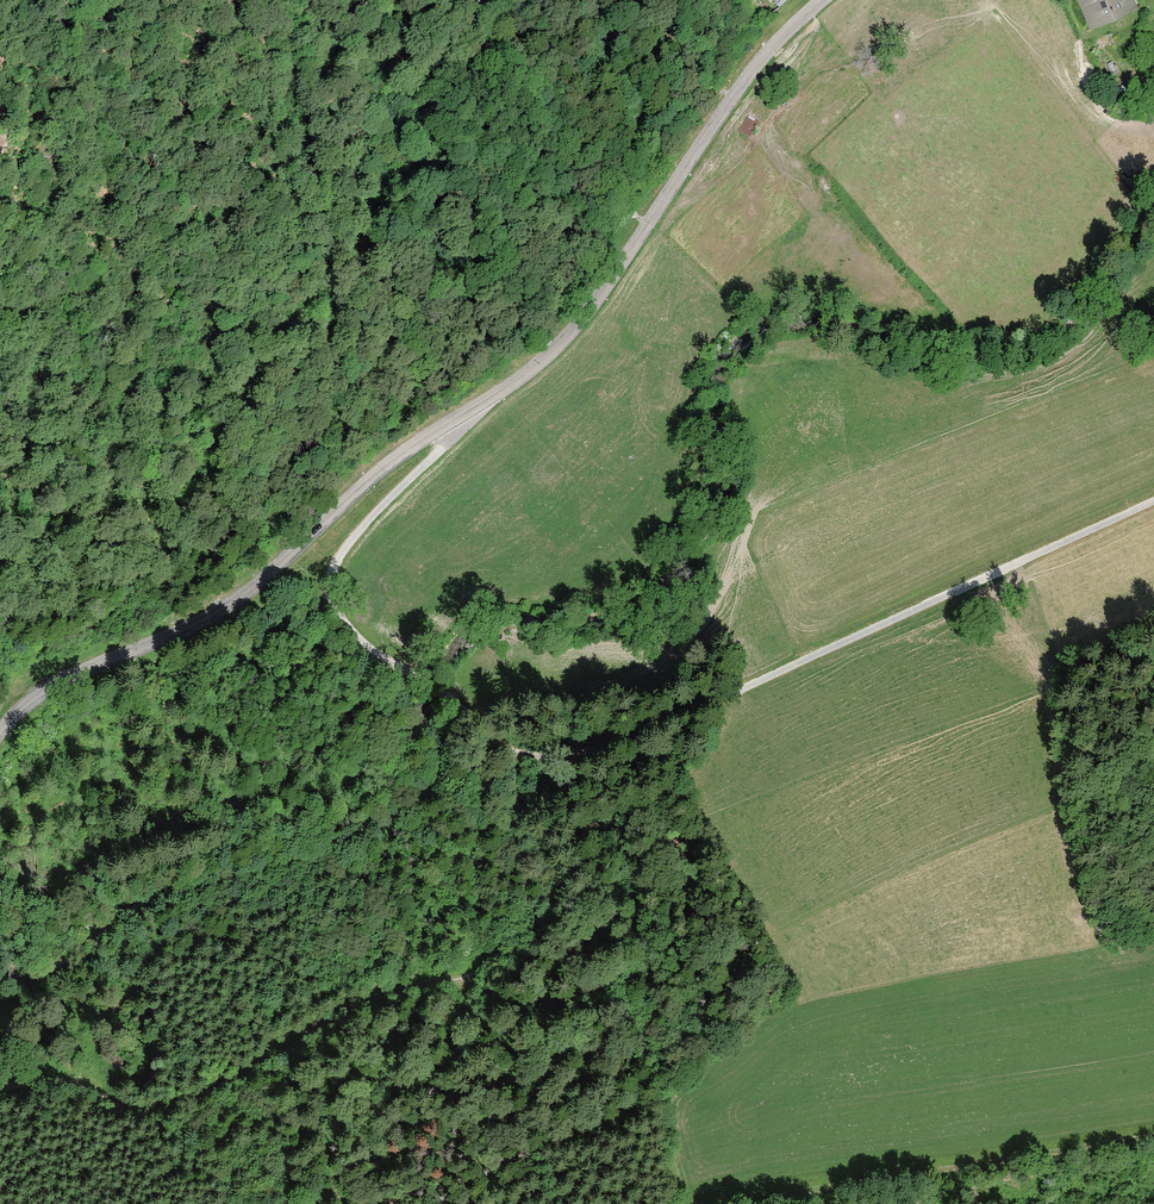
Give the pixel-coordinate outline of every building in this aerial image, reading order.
[(1115,14),(1108,0),(1079,0),(1091,25),(1115,14)] [(1138,3),(1136,0),(1108,0),(1115,14),(1138,3)] [(751,139),(762,124),(749,115),(738,130),(751,139)]
